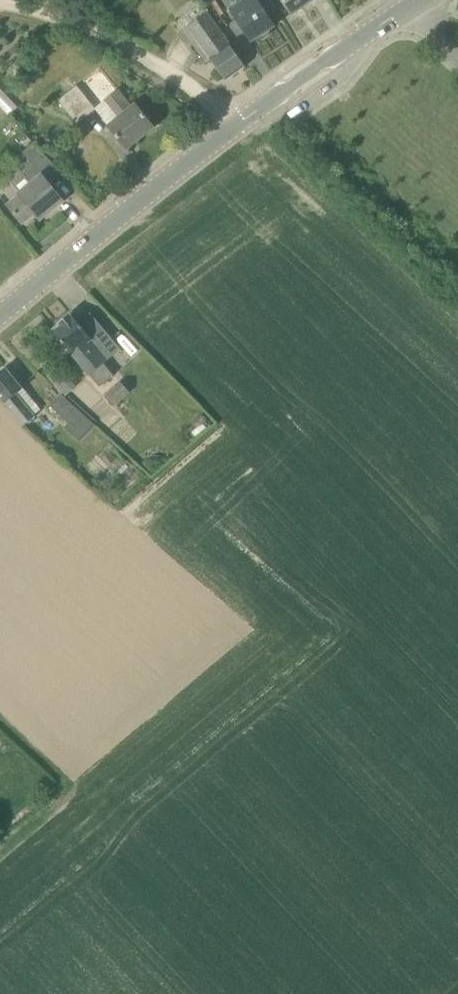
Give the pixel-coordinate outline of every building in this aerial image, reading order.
[(130,0),(104,0),(103,1),(118,14),(130,0)] [(267,15),(263,8),(273,2),(272,0),(244,0),(244,1),(231,10),(252,41),(256,38),(262,40),(270,34),(271,29),(275,26),(267,15)] [(293,14),(313,0),(284,0),(293,14)] [(246,66),(208,13),(188,27),(227,80),(246,66)] [(60,100),(65,107),(79,124),(98,109),(78,85),(60,100)] [(109,126),(128,149),(155,127),(137,105),(133,107),(119,89),(106,100),(119,118),(109,126)] [(65,201),(40,171),(53,161),(36,143),(24,152),(32,161),(22,169),(32,182),(19,193),(20,194),(8,204),(23,223),(36,213),(41,220),(65,201)] [(100,387),(103,384),(115,375),(88,343),(105,329),(91,312),(79,322),(72,314),(54,330),(91,375),(100,387)] [(58,366),(47,376),(57,387),(68,377),(58,366)] [(7,368),(0,374),(0,395),(25,425),(36,416),(31,411),(38,405),(7,368)] [(121,382),(106,394),(120,411),(130,403),(125,397),(131,392),(122,381),(121,382)] [(80,441),(94,424),(62,395),(51,407),(69,423),(65,428),(80,441)] [(198,422),(184,433),(190,441),(207,427),(204,424),(207,421),(207,418),(204,415),(200,416),(198,418),(198,422)]
